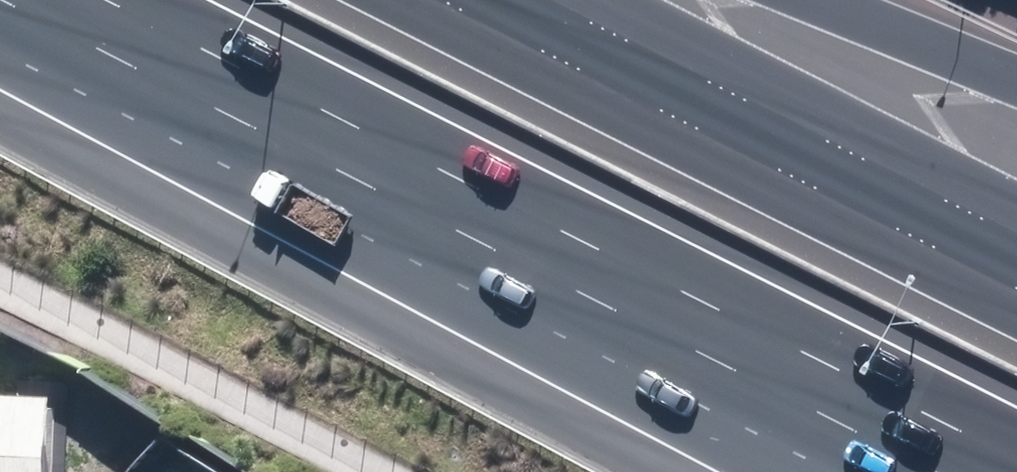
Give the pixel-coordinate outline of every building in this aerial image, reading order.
[(49,403),(0,401),(0,471),(46,471),(49,403)]
